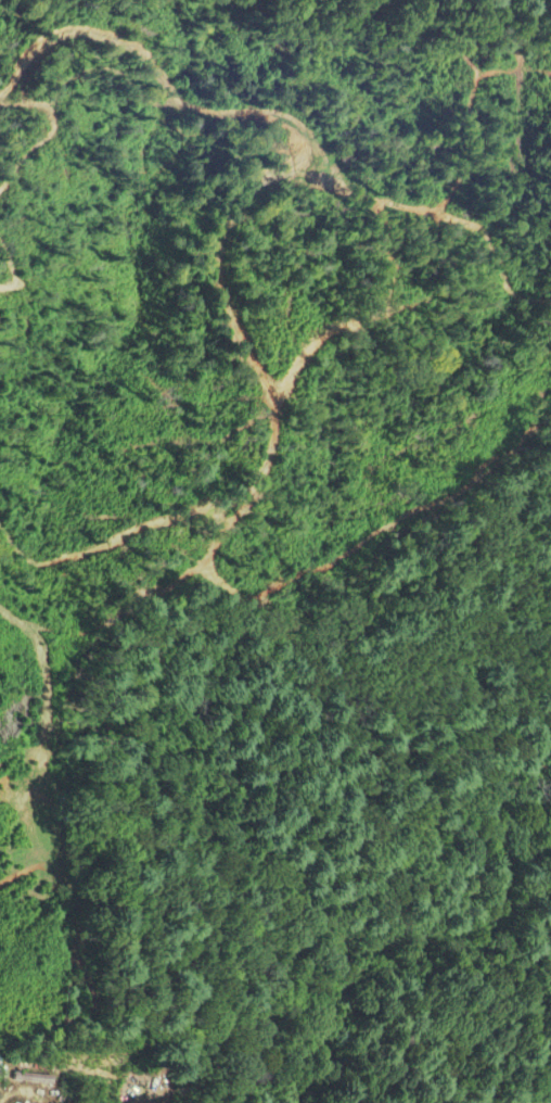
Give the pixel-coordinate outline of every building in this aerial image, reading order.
[(40,1085),(40,1075),(1,1075),(1,1085),(40,1085)]
